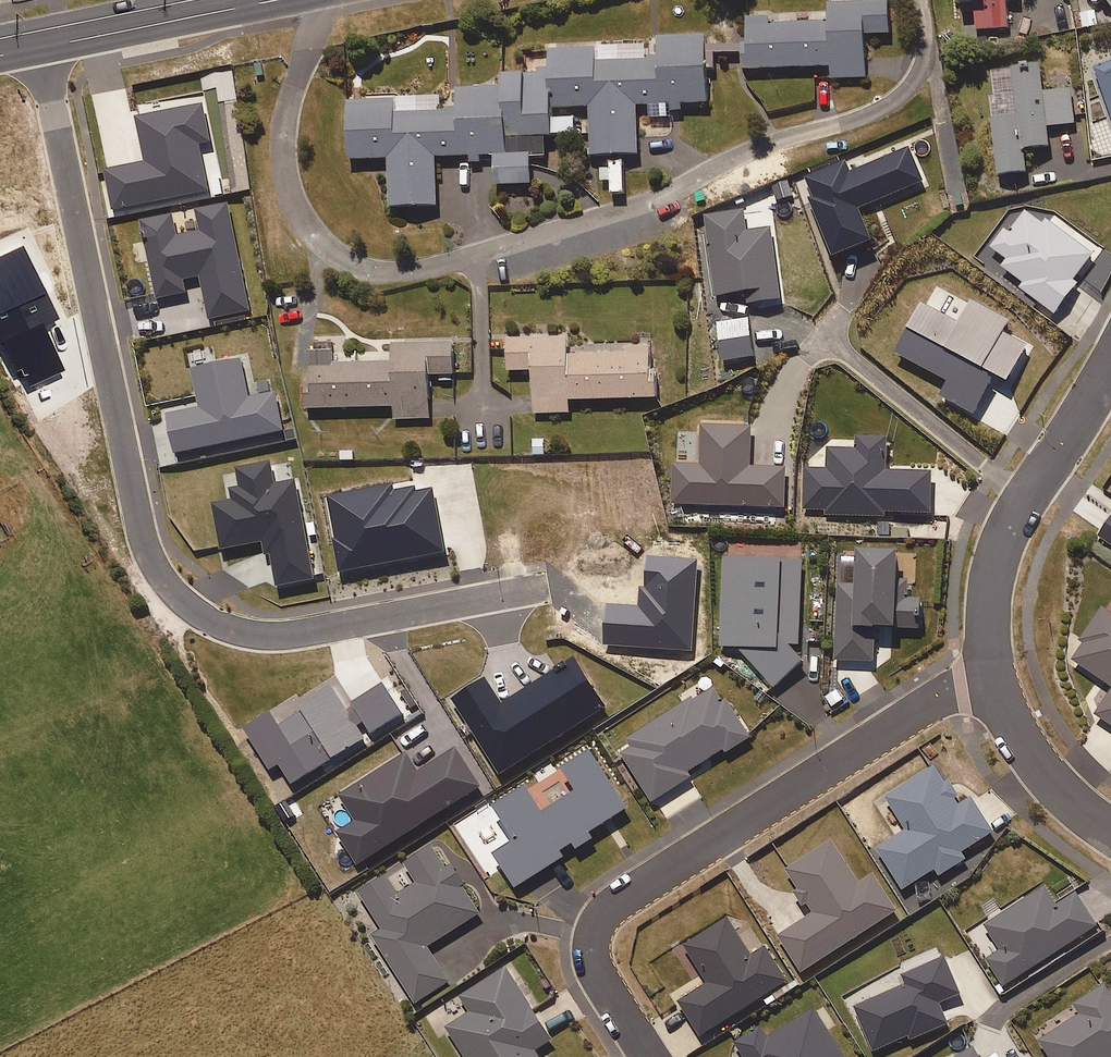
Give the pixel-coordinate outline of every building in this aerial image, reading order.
[(1022,0),(962,0),(962,13),(978,13),(978,31),(1010,30),(1010,2),(1022,2),(1022,0)] [(891,3),(830,4),(831,25),(770,27),(769,18),(746,19),(747,70),(815,69),(815,81),(868,80),(867,36),(892,35),(891,3)] [(553,75),(553,110),(591,109),(593,158),(641,156),(640,122),(682,121),(682,106),(710,105),(708,38),(651,40),(651,48),(552,51),(553,75)] [(1093,63),(1110,115),(1110,57),(1093,63)] [(1043,66),(1015,70),(1020,113),(994,116),(1001,177),(1029,174),(1027,152),(1052,149),(1050,128),(1077,125),(1073,90),(1046,93),(1043,66)] [(553,138),(579,137),(579,120),(554,121),(553,110),(553,75),(505,76),(505,89),(458,91),(459,114),(442,114),(442,100),(349,103),(351,162),(391,161),(392,210),(439,208),(438,159),(499,157),(500,188),(534,186),(533,160),(548,159),(547,138),(553,138)] [(211,143),(204,105),(138,118),(146,163),(106,170),(114,211),(210,193),(201,145),(211,143)] [(927,187),(909,140),(804,180),(834,259),(875,244),(862,212),(927,187)] [(626,194),(624,163),(610,163),(612,195),(626,194)] [(250,287),(233,197),(128,217),(145,307),(193,298),(199,328),(273,314),(267,284),(250,287)] [(1095,255),(1028,207),(990,258),(1026,284),(1022,290),(1058,316),(1080,286),(1075,282),(1095,255)] [(748,232),(746,211),(706,216),(715,298),(749,294),(751,306),(782,303),(774,229),(748,232)] [(569,340),(509,341),(509,373),(536,373),(536,415),(570,414),(570,402),(659,401),(658,374),(653,374),(653,349),(632,349),(632,357),(607,357),(570,357),(569,340)] [(456,379),(454,344),(392,347),(393,364),(334,366),(333,353),(311,354),(313,411),(396,408),(396,422),(432,421),(430,380),(456,379)] [(225,357),(223,349),(189,355),(200,408),(169,415),(177,455),(285,433),(277,395),(251,400),(242,353),(225,357)] [(754,430),(703,428),(702,467),(675,466),(674,506),(787,510),(789,471),(753,470),(754,430)] [(888,440),(859,440),(859,451),(829,451),(829,470),(806,470),(806,512),(828,512),(828,516),(934,515),(934,474),(888,475),(888,440)] [(272,464),(237,471),(240,488),(235,489),(237,502),(214,506),(223,552),(267,543),(275,590),(316,582),(297,483),(276,487),(272,464)] [(391,495),(389,487),(327,498),(340,573),(446,555),(434,488),(391,495)] [(1103,539),(1110,545),(1110,528),(1103,539)] [(904,558),(863,557),(862,585),(838,585),(837,664),(889,665),(890,633),(923,633),(924,600),(903,599),(904,558)] [(805,565),(725,562),(722,651),(743,652),(776,690),(804,666),(802,646),(805,565)] [(1105,609),(1082,641),(1086,644),(1075,661),(1110,687),(1110,614),(1105,609)] [(753,740),(718,685),(632,740),(634,744),(621,752),(654,803),(692,779),(690,775),(726,752),(729,755),(753,740)] [(1098,715),(1110,724),(1110,696),(1098,715)] [(630,811),(593,754),(558,777),(572,797),(545,815),(529,790),(498,810),(519,842),(496,857),(518,891),(595,841),(592,836),(630,811)] [(966,805),(941,765),(876,806),(897,838),(878,849),(905,892),(938,871),(942,878),(969,861),(965,855),(996,834),(974,800),(966,805)] [(861,885),(834,842),(787,872),(814,916),(780,937),(803,974),(899,913),(875,876),(861,885)] [(448,870),(435,849),(406,867),(418,886),(400,897),(388,878),(360,896),(379,926),(369,933),(415,1007),(452,984),(430,949),(483,916),(452,867),(448,870)] [(1058,907),(1046,887),(971,932),(1006,990),(1102,932),(1079,894),(1058,907)] [(754,958),(730,919),(684,948),(708,987),(681,1003),(703,1038),(790,984),(769,949),(754,958)] [(910,985),(853,1009),(873,1055),(948,1023),(940,1004),(958,996),(942,958),(906,974),(910,985)] [(508,969),(462,998),(472,1014),(448,1029),(465,1056),(542,1056),(539,1052),(554,1043),(508,969)] [(1107,988),(1077,1007),(1084,1016),(1041,1044),(1049,1056),(1110,1056),(1110,995),(1107,988)] [(817,1011),(772,1039),(765,1028),(737,1045),(744,1056),(846,1056),(817,1011)] [(975,1048),(960,1056),(981,1056),(975,1048)]
